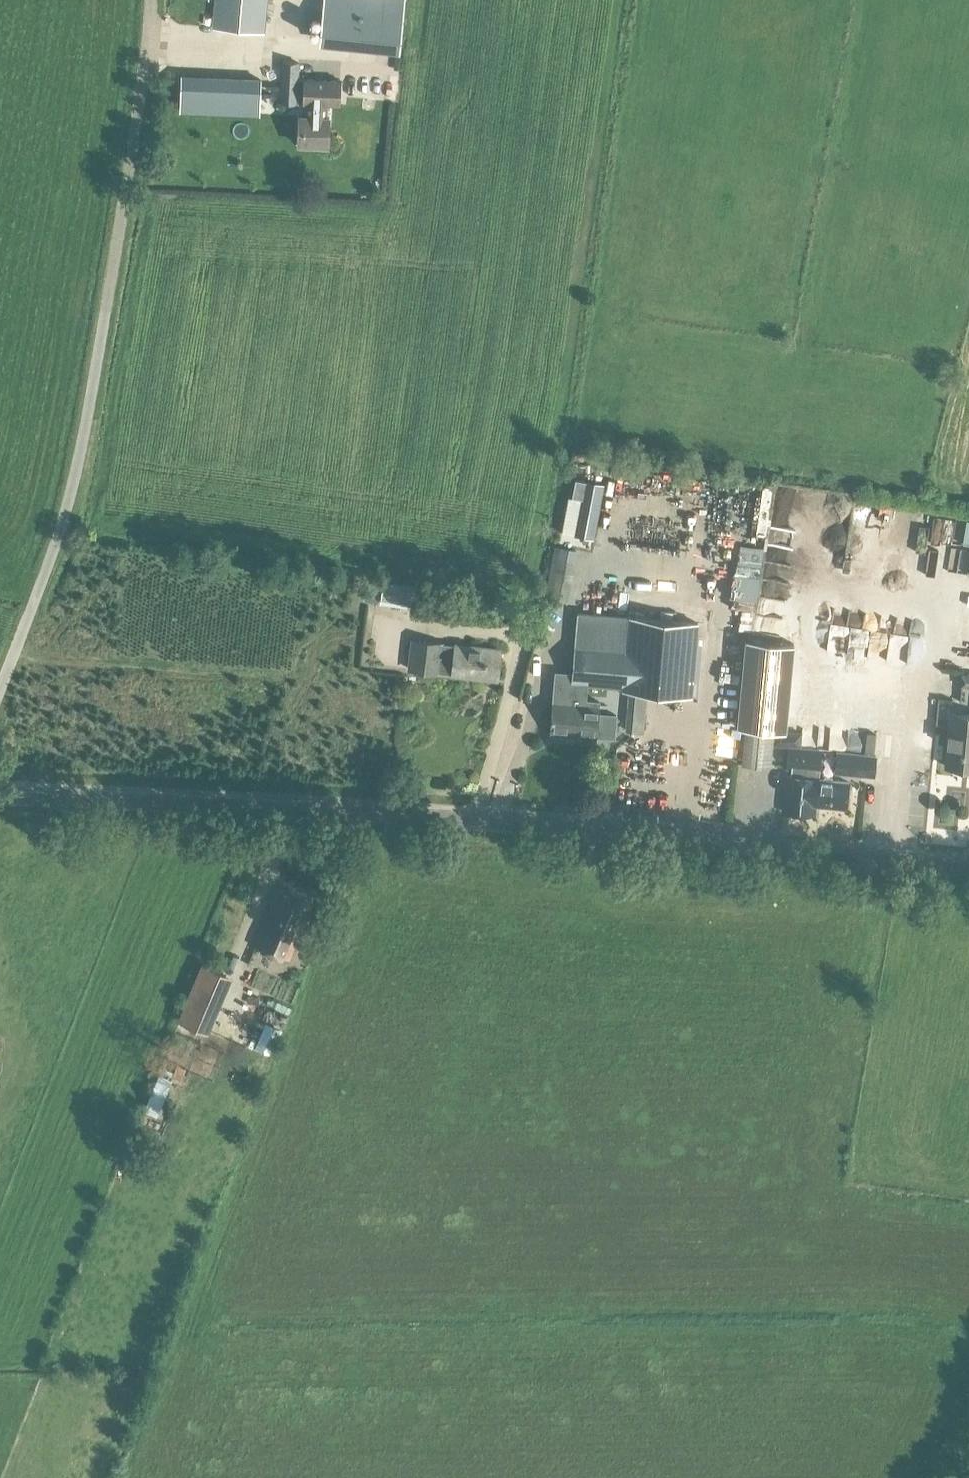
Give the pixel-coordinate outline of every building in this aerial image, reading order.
[(213,28),(266,33),(269,0),(216,0),(213,28)] [(404,16),(406,0),(325,0),(320,44),(401,52),(404,16)] [(283,61),(281,102),(297,102),(298,79),(299,62),(283,61)] [(181,110),(261,114),(262,80),(182,76),(181,110)] [(340,80),(298,79),(297,102),(307,103),(306,116),(300,116),(299,144),(328,146),(329,117),(328,117),(328,104),(339,104),(340,80)] [(576,480),(573,497),(582,499),(576,534),(593,538),(603,485),(586,481),(576,480)] [(953,569),(955,541),(934,540),(933,568),(953,569)] [(968,572),(968,549),(963,548),(959,571),(968,572)] [(546,597),(568,600),(574,562),(553,558),(546,597)] [(765,574),(791,572),(790,559),(764,561),(765,574)] [(765,586),(782,588),(784,578),(766,576),(765,586)] [(380,601),(422,607),(425,587),(383,581),(380,601)] [(736,596),(735,615),(753,616),(754,597),(736,596)] [(574,646),(571,682),(587,683),(623,686),(623,689),(691,694),(697,623),(579,613),(576,646),(574,646)] [(869,639),(869,623),(829,622),(828,651),(848,652),(848,638),(869,639)] [(919,661),(920,637),(911,637),(910,661),(919,661)] [(456,645),(445,644),(445,642),(412,638),(408,670),(440,674),(440,673),(452,674),(497,680),(501,649),(456,644),(456,645)] [(746,639),(737,727),(746,727),(742,763),(770,766),(774,730),(785,731),(794,644),(746,639)] [(868,662),(865,647),(851,650),(854,665),(868,662)] [(554,701),(552,733),(596,737),(599,704),(585,703),(587,683),(571,682),(569,702),(554,701)] [(951,712),(946,766),(968,768),(968,714),(951,712)] [(788,769),(787,777),(786,777),(783,811),(815,813),(816,805),(818,779),(819,771),(821,772),(822,749),(788,746),(786,769),(788,769)] [(877,755),(837,751),(835,773),(876,777),(877,755)] [(596,761),(595,773),(605,774),(606,762),(596,761)] [(818,779),(816,805),(846,808),(849,782),(818,779)] [(312,906),(279,892),(256,945),(289,959),(312,906)] [(229,936),(258,937),(259,913),(230,912),(229,936)] [(202,962),(177,1020),(208,1033),(233,975),(202,962)]
